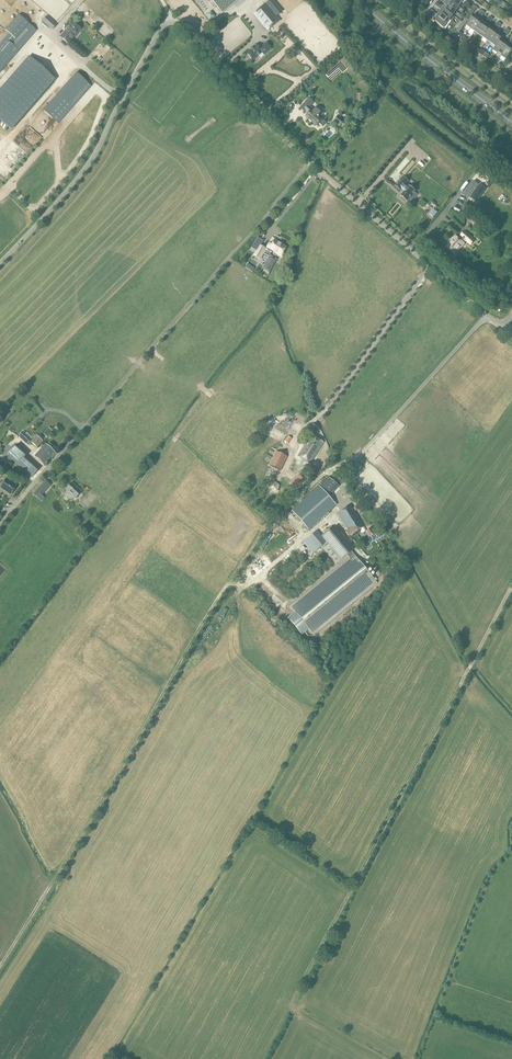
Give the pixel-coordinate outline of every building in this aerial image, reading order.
[(235,0),(211,0),(221,12),(235,0)] [(459,7),(449,0),(447,0),(445,3),(456,11),(459,7)] [(267,30),(280,20),(266,3),(253,14),(261,23),(263,21),(267,25),(264,27),(267,30)] [(453,15),(456,11),(445,3),(443,6),(440,4),(439,6),(442,8),(453,15)] [(450,20),(453,15),(442,8),(439,12),(450,20)] [(433,14),(434,12),(432,11),(430,15),(434,18),(433,20),(444,28),(447,24),(433,14)] [(209,21),(214,17),(211,12),(205,15),(209,21)] [(447,24),(450,20),(439,12),(437,14),(434,12),(433,14),(447,24)] [(482,16),(483,15),(480,12),(477,16),(474,14),(466,26),(470,29),(480,15),(482,16)] [(480,19),(482,16),(480,15),(470,29),(475,32),(483,21),(480,19)] [(17,17),(6,30),(10,34),(14,38),(15,38),(26,25),(17,17)] [(50,27),(54,23),(47,17),(43,21),(50,27)] [(490,22),(491,21),(488,18),(485,22),(483,21),(475,32),(479,35),(489,21),(490,22)] [(488,25),(490,22),(489,21),(479,35),(483,38),(491,27),(488,25)] [(68,44),(81,29),(73,22),(60,37),(68,44)] [(17,51),(36,30),(28,23),(10,44),(15,49),(17,51)] [(499,28),(500,26),(496,24),(495,26),(493,28),(491,27),(483,38),(487,41),(497,27),(499,28)] [(497,31),(499,28),(497,27),(487,41),(491,44),(499,33),(497,31)] [(507,34),(508,33),(505,30),(502,34),(499,33),(491,44),(495,47),(501,39),(505,33),(507,34)] [(461,41),(465,35),(460,32),(456,37),(461,41)] [(13,53),(15,49),(9,44),(14,38),(10,34),(0,45),(0,72),(15,55),(13,53)] [(508,44),(505,42),(497,53),(501,56),(509,45),(511,41),(511,38),(508,44)] [(497,53),(505,42),(501,39),(495,47),(493,50),(497,53)] [(271,49),(266,43),(259,48),(256,44),(246,53),(252,60),(263,52),(265,54),(271,49)] [(501,56),(506,59),(511,51),(511,47),(509,45),(501,56)] [(65,68),(70,62),(58,51),(58,52),(54,48),(50,53),(54,56),(51,59),(52,60),(49,64),(56,70),(62,65),(65,68)] [(0,82),(0,127),(8,134),(57,79),(27,52),(0,82)] [(80,68),(58,94),(66,101),(70,104),(73,107),(95,81),(80,68)] [(58,94),(43,111),(55,121),(58,124),(73,107),(70,104),(66,101),(58,94)] [(313,104),(308,100),(300,109),(305,113),(306,112),(307,114),(305,117),(309,121),(308,121),(311,124),(312,124),(317,128),(319,125),(322,128),(326,123),(319,117),(322,113),(316,109),(314,108),(312,111),(311,110),(310,111),(309,109),(313,104)] [(348,113),(344,118),(348,122),(353,118),(348,113)] [(409,182),(403,177),(395,186),(403,193),(400,196),(402,198),(401,199),(405,202),(406,201),(407,202),(410,198),(413,200),(417,195),(414,193),(416,191),(409,186),(408,187),(406,185),(409,182)] [(476,202),(486,188),(479,184),(470,197),(476,202)] [(433,217),(438,212),(434,208),(429,213),(433,217)] [(455,236),(446,247),(455,256),(465,245),(464,244),(466,241),(471,245),(476,240),(466,231),(461,236),(464,239),(461,242),(455,236)] [(280,257),(286,247),(281,244),(282,243),(275,239),(271,245),(269,243),(266,248),(261,245),(263,241),(257,237),(251,248),(257,252),(254,256),(259,259),(263,253),(268,256),(272,251),(276,253),(276,254),(280,257)] [(269,273),(276,261),(269,257),(262,269),(269,273)] [(252,271),(254,267),(248,263),(245,267),(252,271)] [(7,430),(11,434),(29,415),(24,411),(7,430)] [(310,434),(316,427),(313,424),(307,431),(310,434)] [(27,445),(32,440),(23,431),(18,436),(27,445)] [(310,464),(314,457),(323,443),(311,435),(298,456),(310,464)] [(36,447),(42,441),(37,436),(31,442),(36,447)] [(32,476),(39,469),(25,456),(27,454),(17,444),(7,454),(32,476)] [(43,464),(50,457),(55,452),(46,444),(34,456),(43,464)] [(280,470),(287,456),(277,451),(270,465),(280,470)] [(328,496),(338,486),(329,477),(320,487),(320,486),(292,510),(309,530),(329,513),(328,512),(336,505),(328,496)] [(297,477),(292,483),(296,485),(301,479),(297,477)] [(10,495),(17,486),(6,478),(0,487),(4,490),(4,491),(10,495)] [(261,480),(246,486),(248,492),(264,486),(261,480)] [(46,481),(34,493),(40,498),(43,495),(41,493),(50,485),(46,481)] [(75,498),(81,492),(72,483),(65,489),(75,498)] [(349,536),(363,527),(351,506),(338,514),(349,531),(346,532),(349,536)] [(349,558),(354,554),(351,550),(353,549),(335,527),(330,531),(329,530),(320,537),(316,531),(303,542),(313,553),(325,542),(340,559),(346,554),(349,558)] [(366,531),(369,537),(375,534),(371,528),(366,531)] [(354,554),(349,558),(291,605),(313,633),(377,582),(354,554)]
